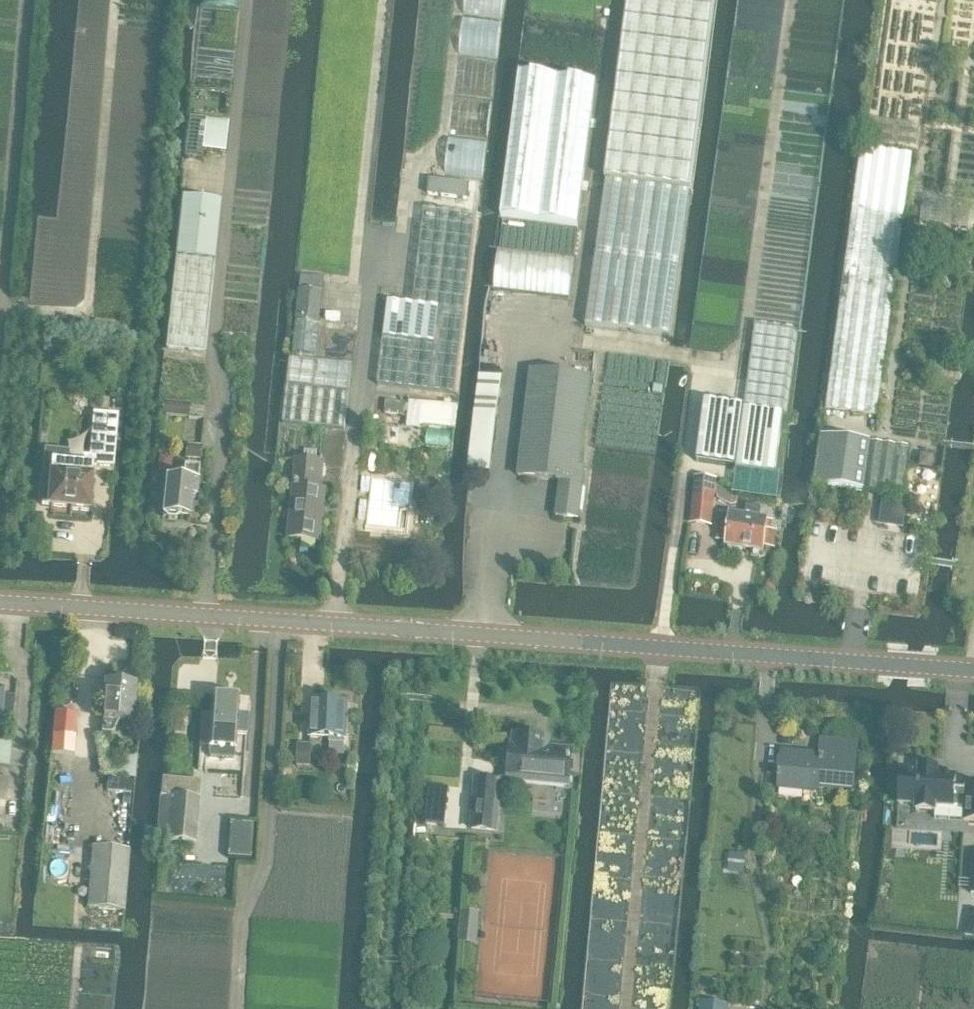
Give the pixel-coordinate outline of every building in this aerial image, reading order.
[(604,178),(690,189),(714,0),(627,0),(604,178)] [(519,72),(500,216),(578,226),(596,82),(519,72)] [(206,119),(203,149),(224,151),(227,122),(206,119)] [(878,418),(913,157),(862,150),(828,412),(878,418)] [(430,180),(428,195),(466,199),(468,185),(430,180)] [(606,182),(585,325),(669,337),(690,194),(606,182)] [(214,261),(220,202),(183,198),(177,258),(214,261)] [(413,304),(388,301),(387,301),(377,386),(454,395),(475,215),(424,209),(413,304)] [(214,261),(177,258),(168,348),(205,352),(214,261)] [(319,324),(323,278),(301,276),(296,322),(293,354),(315,356),(319,324)] [(794,330),(755,325),(744,406),(744,407),(783,412),(794,330)] [(352,365),(290,358),(283,422),(344,430),(352,365)] [(556,516),(579,518),(585,469),(579,468),(590,379),(530,372),(518,476),(560,481),(556,516)] [(504,379),(480,376),(469,472),(491,475),(504,379)] [(655,387),(654,394),(661,395),(662,388),(655,387)] [(704,400),(696,461),(736,467),(775,472),(783,412),(744,407),(744,406),(704,400)] [(162,416),(190,418),(191,404),(163,402),(162,416)] [(387,402),(384,427),(407,429),(407,426),(454,430),(457,430),(458,408),(457,408),(409,404),(387,402)] [(46,452),(41,506),(50,507),(50,508),(70,509),(70,511),(88,513),(92,467),(91,467),(91,465),(112,467),(116,417),(94,415),(91,458),(83,457),(82,466),(67,465),(67,454),(46,452)] [(815,486),(864,492),(870,443),(821,437),(815,486)] [(185,460),(201,461),(202,447),(187,446),(185,460)] [(159,470),(173,471),(173,458),(159,457),(159,470)] [(325,490),(320,489),(323,463),(297,460),(289,539),(319,542),(325,490)] [(174,520),(179,517),(189,518),(191,497),(195,498),(198,470),(184,468),(183,481),(166,479),(162,516),(164,516),(167,519),(174,520)] [(372,474),(367,523),(368,524),(368,522),(400,526),(409,527),(411,506),(414,479),(372,474)] [(697,478),(692,522),(710,523),(714,480),(697,478)] [(890,503),(887,523),(903,525),(906,506),(890,503)] [(721,514),(716,541),(726,542),(725,547),(762,552),(763,548),(773,549),(776,534),(770,533),(771,525),(766,524),(767,520),(759,519),(761,507),(746,505),(744,516),(730,514),(730,516),(721,514)] [(112,722),(131,724),(134,688),(105,685),(100,734),(111,735),(112,722)] [(5,695),(3,719),(14,720),(16,695),(5,695)] [(200,736),(199,749),(200,749),(201,736),(209,736),(208,750),(210,750),(209,758),(233,760),(234,751),(235,751),(236,735),(246,736),(247,717),(238,716),(239,700),(237,700),(234,696),(226,695),(226,696),(223,699),(212,698),(210,718),(201,717),(200,736)] [(312,702),(310,737),(330,738),(330,743),(331,743),(345,744),(347,704),(312,702)] [(53,734),(51,752),(72,754),(74,736),(76,715),(55,713),(53,734)] [(568,786),(572,752),(548,749),(548,739),(515,736),(514,746),(512,746),(508,780),(568,786)] [(804,791),(805,787),(853,792),(858,744),(821,741),(820,757),(782,753),(779,789),(804,791)] [(10,769),(12,744),(0,743),(0,768),(10,769)] [(309,765),(310,743),(299,743),(298,765),(309,765)] [(901,771),(899,803),(915,804),(915,812),(935,812),(935,818),(963,820),(963,821),(973,822),(973,788),(966,788),(966,795),(954,794),(955,775),(938,774),(938,769),(919,768),(919,772),(901,771)] [(160,796),(156,841),(195,845),(199,800),(198,800),(200,782),(162,779),(161,796),(160,796)] [(108,780),(107,792),(131,794),(132,782),(108,780)] [(496,832),(500,783),(476,781),(472,829),(496,832)] [(254,824),(229,822),(227,858),(251,860),(254,824)] [(87,908),(123,912),(129,851),(92,847),(87,908)] [(460,939),(478,940),(480,906),(463,904),(460,939)]
